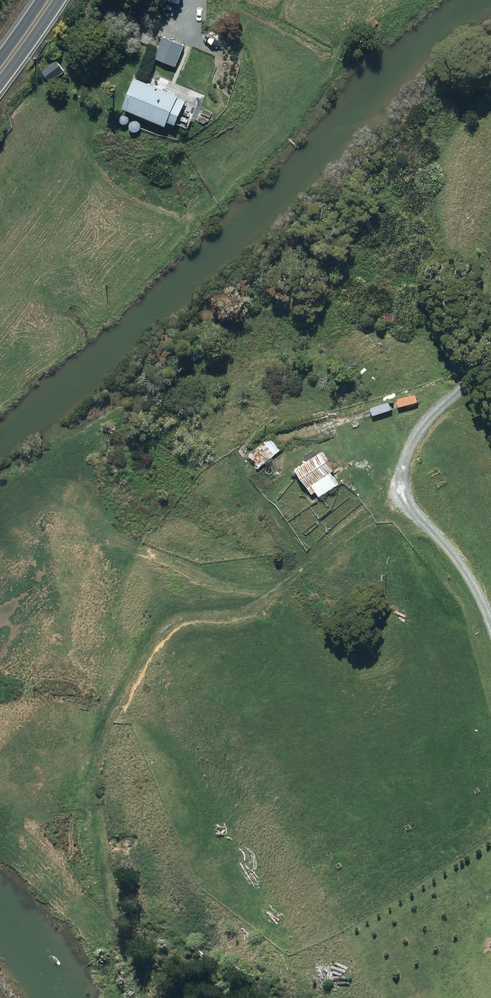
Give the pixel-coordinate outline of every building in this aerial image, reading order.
[(161,44),(164,35),(156,31),(152,40),(161,44)] [(207,40),(217,46),(220,41),(209,36),(207,40)] [(185,45),(165,37),(156,57),(177,66),(185,45)] [(57,60),(43,71),(52,82),(66,71),(57,60)] [(225,66),(229,75),(239,70),(236,64),(232,66),(231,63),(225,66)] [(125,107),(168,125),(170,120),(178,124),(187,101),(179,97),(180,96),(137,78),(125,107)] [(271,437),(249,456),(260,469),(282,450),(271,437)] [(340,484),(333,473),(336,471),(324,452),(298,468),(314,494),(318,492),(321,496),(340,484)] [(362,487),(354,476),(346,483),(354,493),(362,487)]
